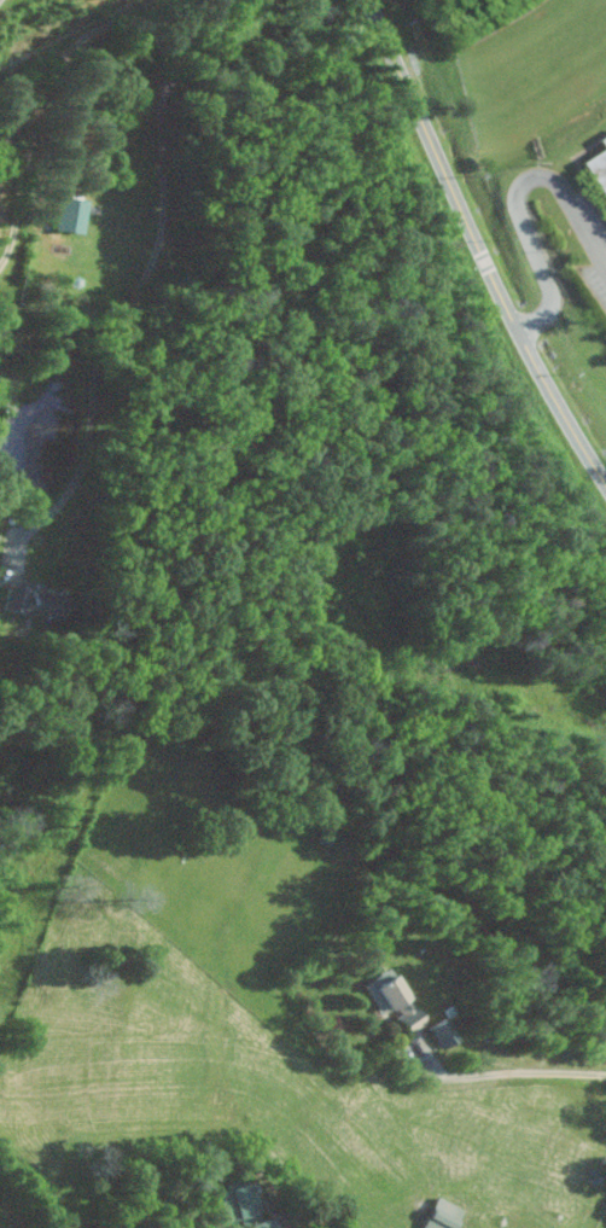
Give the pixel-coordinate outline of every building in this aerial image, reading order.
[(605,199),(605,131),(595,139),(601,147),(581,159),(605,199)] [(88,233),(93,199),(63,195),(58,229),(88,233)] [(9,610),(66,619),(70,595),(29,589),(30,587),(13,585),(9,610)] [(421,1023),(387,971),(362,988),(378,1013),(391,1005),(397,1014),(390,1018),(402,1036),(421,1023)] [(218,1221),(233,1216),(237,1227),(277,1227),(273,1215),(258,1219),(245,1179),(208,1191),(218,1221)] [(429,1195),(418,1227),(450,1227),(458,1205),(429,1195)]
